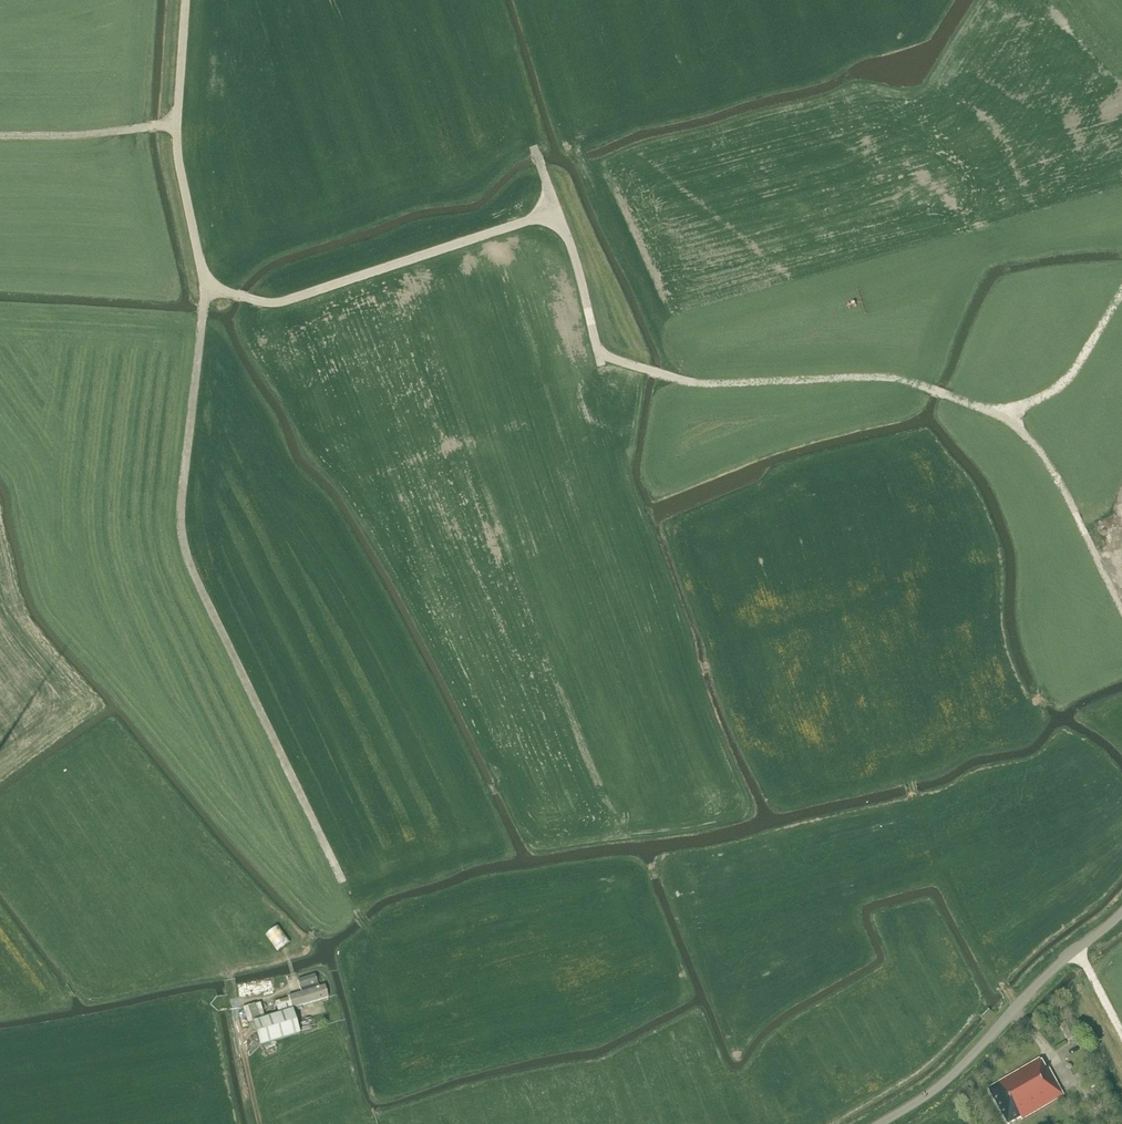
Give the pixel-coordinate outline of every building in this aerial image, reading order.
[(267,930),(279,947),(292,938),(280,920),(267,930)] [(325,985),(319,987),(314,975),(297,980),(301,992),(289,996),(289,997),(275,1001),(278,1012),(293,1007),(293,1008),(329,997),(325,985)] [(261,1045),(299,1034),(292,1010),(265,1019),(260,1003),(255,1005),(254,1004),(242,1008),(248,1024),(253,1022),(261,1045)] [(1069,1041),(1078,1036),(1075,1032),(1080,1030),(1075,1018),(1070,1021),(1061,1026),(1069,1041)] [(1040,1059),(989,1089),(1008,1123),(1009,1123),(1021,1117),(1022,1119),(1064,1095),(1048,1067),(1046,1068),(1040,1059)]
